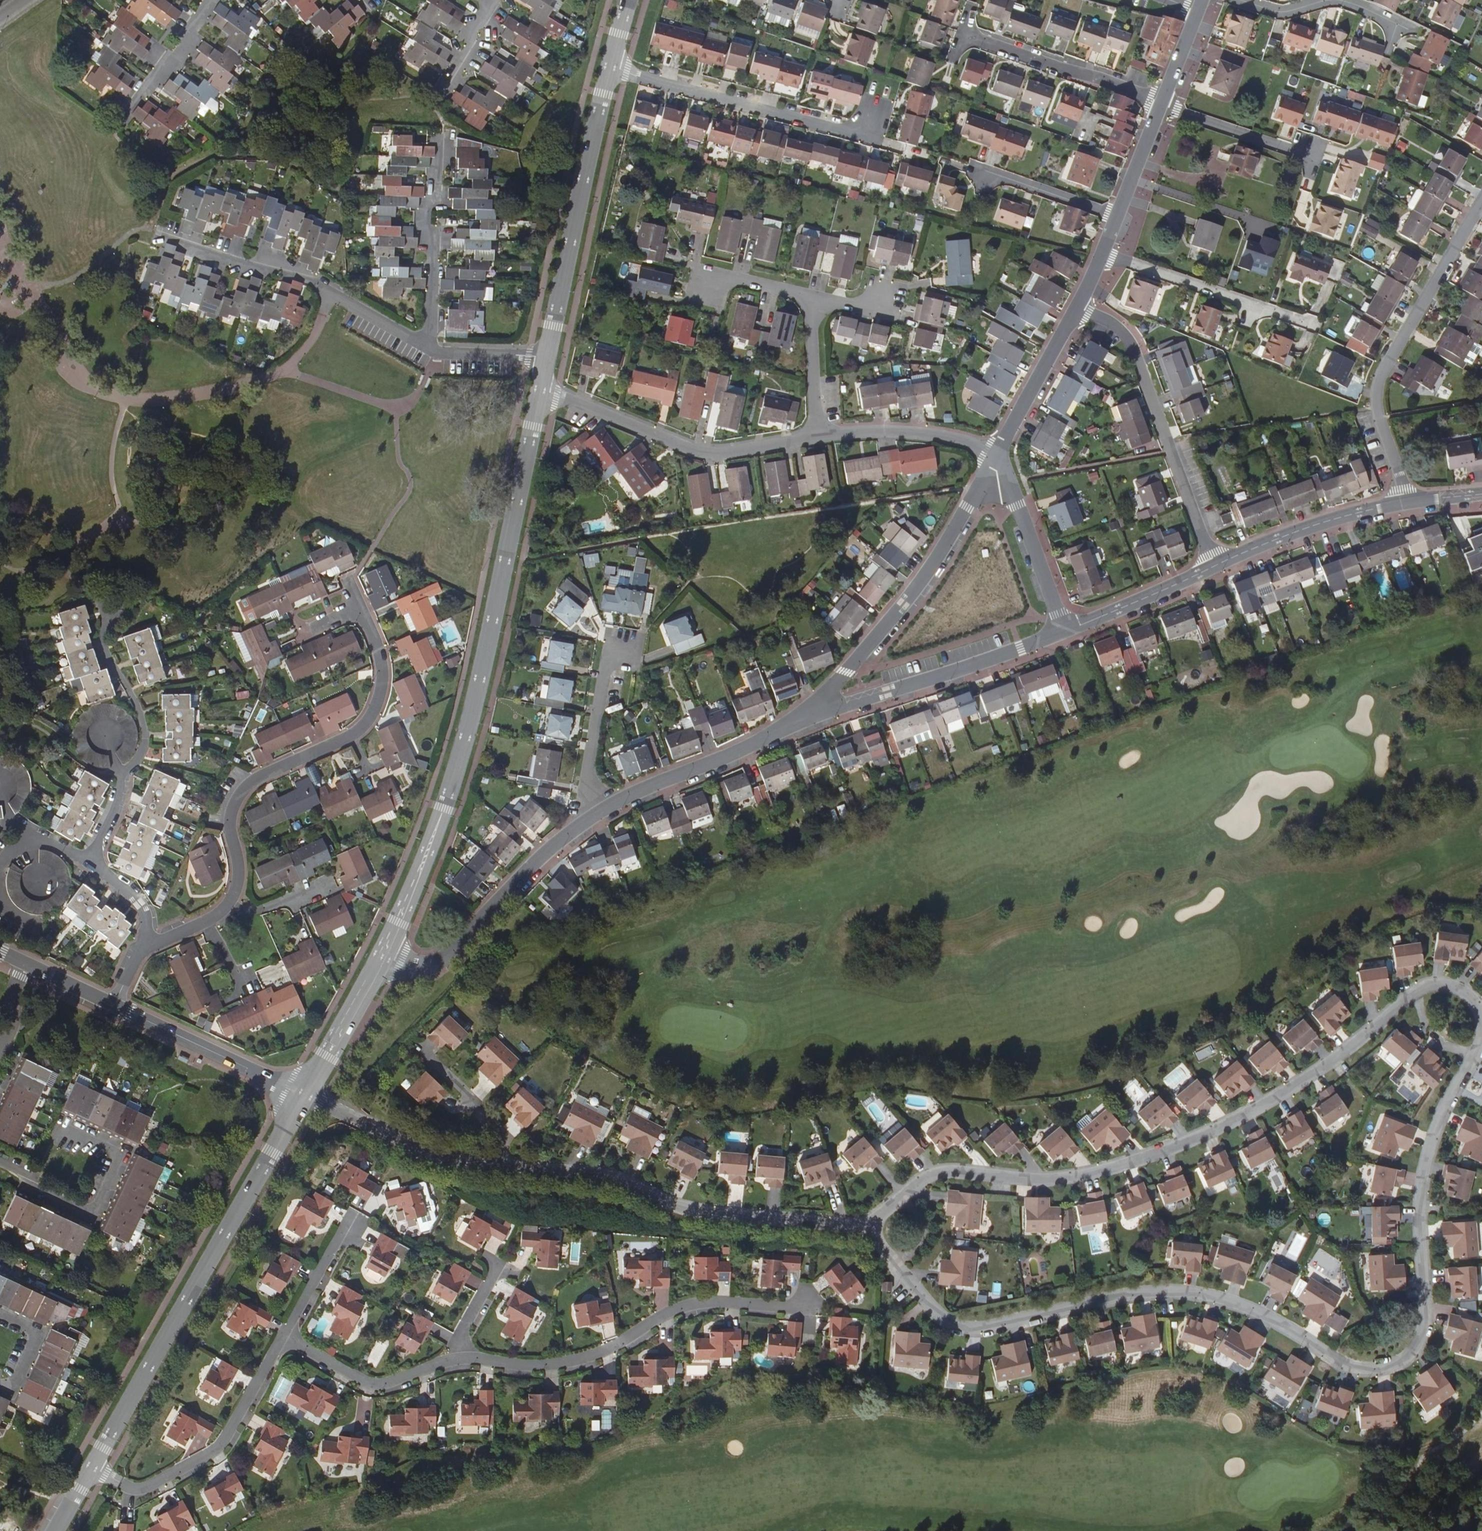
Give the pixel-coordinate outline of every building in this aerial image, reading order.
[(137,18),(141,21),(147,13),(166,26),(172,18),(148,0),(137,0),(135,3),(132,1),(126,9),(137,18)] [(172,18),(175,21),(182,12),(165,0),(148,0),(172,18)] [(291,8),(297,15),(299,14),(305,22),(309,19),(320,10),(314,2),(317,0),(300,0),(292,7),(291,8)] [(320,10),(309,19),(315,27),(318,25),(324,32),(328,29),(354,7),(348,0),(330,14),(324,7),(320,10)] [(426,0),(430,3),(459,20),(460,20),(465,12),(446,0),(426,0)] [(533,20),(534,19),(545,28),(546,27),(551,18),(548,16),(554,8),(550,6),(549,6),(540,0),(521,0),(535,9),(529,17),(533,20)] [(797,1),(794,0),(771,0),(767,12),(790,20),(797,1)] [(950,28),(960,0),(936,0),(929,21),(947,28),(950,28)] [(1014,1),(1010,0),(987,0),(983,14),(992,17),(1000,20),(999,22),(1006,25),(1012,9),(1014,1)] [(1374,3),(1394,13),(1398,6),(1396,5),(1399,0),(1375,0),(1374,3)] [(1450,0),(1442,0),(1438,9),(1437,8),(1431,20),(1450,29),(1461,6),(1450,0)] [(213,11),(217,14),(252,39),(257,31),(254,28),(260,19),(244,8),(240,14),(238,16),(219,2),(213,11)] [(820,32),(826,17),(828,11),(804,2),(796,23),(820,32)] [(856,17),(859,18),(864,3),(862,2),(856,17)] [(416,18),(420,20),(433,28),(438,19),(458,32),(463,23),(460,20),(459,20),(430,3),(425,10),(422,9),(416,18)] [(855,28),(876,35),(885,11),(864,3),(859,18),(855,28)] [(358,4),(354,7),(328,29),(334,37),(331,39),(338,47),(353,35),(349,30),(347,27),(365,12),(358,4)] [(113,25),(116,27),(144,48),(150,39),(132,26),(137,18),(126,9),(122,6),(116,15),(119,17),(113,25)] [(1012,9),(1006,25),(1005,29),(1035,41),(1042,19),(1012,9)] [(1230,24),(1228,29),(1224,42),(1244,49),(1253,21),(1231,13),(1227,23),(1230,24)] [(224,44),(228,46),(240,55),(246,47),(248,48),(254,40),(252,39),(217,14),(212,22),(230,36),(224,44)] [(1069,41),(1076,23),(1051,14),(1045,32),(1069,41)] [(1183,23),(1183,22),(1163,16),(1162,18),(1148,15),(1147,16),(1138,38),(1152,42),(1145,60),(1164,68),(1174,45),(1183,23)] [(550,29),(546,27),(545,28),(534,19),(533,20),(528,28),(508,16),(503,24),(507,27),(536,45),(541,36),(544,38),(550,29)] [(437,30),(433,28),(420,20),(415,29),(418,31),(412,40),(446,60),(451,51),(431,39),(437,30)] [(947,28),(929,21),(926,21),(919,40),(937,47),(939,43),(941,44),(947,28)] [(679,30),(655,23),(650,44),(660,47),(665,48),(665,51),(673,53),(679,30)] [(1102,46),(1107,31),(1083,23),(1077,42),(1092,48),(1091,51),(1099,53),(1102,46)] [(1307,52),(1313,34),(1298,29),(1299,26),(1288,23),(1282,43),(1307,52)] [(106,45),(117,53),(123,45),(142,59),(148,50),(144,48),(116,27),(111,36),(108,33),(102,42),(105,45),(106,45)] [(516,57),(520,59),(532,67),(538,58),(535,56),(540,47),(536,45),(507,27),(502,35),(521,48),(516,57)] [(1109,27),(1107,31),(1102,46),(1124,53),(1130,35),(1109,27)] [(704,36),(679,30),(673,53),(682,55),(682,53),(688,55),(698,57),(703,38),(704,36)] [(1336,31),(1335,32),(1334,35),(1330,34),(1331,32),(1322,30),(1315,49),(1321,52),(1339,58),(1346,38),(1345,37),(1346,34),(1336,31)] [(1448,41),(1430,32),(1418,56),(1437,65),(1448,41)] [(843,60),(864,68),(874,41),(850,33),(846,44),(848,45),(843,60)] [(412,40),(410,38),(405,46),(408,49),(403,57),(419,68),(422,62),(424,59),(444,71),(450,63),(446,60),(412,40)] [(727,45),(703,38),(698,57),(697,61),(705,64),(706,62),(712,63),(722,66),(727,45)] [(1378,67),(1381,56),(1384,47),(1360,39),(1359,42),(1351,39),(1346,55),(1378,67)] [(240,55),(228,46),(222,54),(203,41),(197,49),(201,52),(229,72),(235,64),(237,66),(244,57),(240,55)] [(749,49),(730,43),(724,68),(732,70),(733,67),(736,67),(744,69),(749,49)] [(90,59),(100,66),(101,66),(128,86),(134,78),(115,64),(121,56),(117,53),(106,45),(105,45),(99,54),(96,51),(90,59)] [(214,74),(208,82),(219,91),(223,94),(229,85),(234,88),(239,80),(229,72),(201,52),(195,60),(214,74)] [(780,59),(755,53),(749,73),(761,76),(766,77),(765,80),(774,82),(780,61),(780,59)] [(518,82),(522,85),(527,76),(531,78),(536,69),(532,67),(520,59),(515,67),(495,55),(489,63),(518,82)] [(905,81),(926,89),(929,81),(927,80),(929,75),(931,75),(935,64),(913,57),(905,81)] [(987,79),(992,66),(985,63),(984,65),(977,63),(966,60),(959,79),(976,86),(980,77),(987,79)] [(499,82),(494,91),(507,99),(511,101),(516,92),(513,90),(518,82),(489,63),(485,61),(480,70),(499,82)] [(803,67),(780,61),(774,82),(797,88),(803,67)] [(1228,95),(1239,69),(1219,61),(1208,87),(1228,95)] [(132,89),(128,86),(101,66),(100,66),(94,74),(91,72),(85,80),(101,92),(105,86),(107,84),(126,97),(132,89)] [(1428,74),(1404,66),(1401,75),(1403,76),(1395,98),(1417,106),(1428,74)] [(1014,99),(1022,78),(999,70),(991,91),(1014,99)] [(832,80),(832,78),(811,72),(806,92),(816,95),(819,96),(818,99),(826,101),(827,98),(832,80)] [(219,91),(208,82),(204,79),(198,87),(179,74),(173,82),(208,107),(215,112),(218,109),(218,102),(214,99),(219,91)] [(182,101),(176,109),(188,118),(192,121),(198,112),(201,114),(202,112),(204,113),(208,107),(173,82),(170,79),(163,87),(182,101)] [(862,88),(832,80),(827,98),(835,100),(834,103),(842,105),(843,102),(848,103),(857,106),(862,88)] [(1045,110),(1053,89),(1027,80),(1020,100),(1045,110)] [(507,99),(494,91),(490,88),(485,97),(465,84),(460,93),(489,111),(493,114),(498,106),(501,107),(507,99)] [(489,111),(460,93),(456,91),(451,99),(461,106),(470,112),(465,120),(481,130),(487,122),(484,120),(489,111)] [(910,91),(904,114),(905,114),(923,119),(926,120),(932,97),(910,91)] [(1133,101),(1114,94),(1109,106),(1116,109),(1112,120),(1115,121),(1104,151),(1123,159),(1132,136),(1129,135),(1135,117),(1128,114),(1130,109),(1133,101)] [(1425,107),(1428,96),(1421,94),(1419,105),(1425,107)] [(1077,121),(1083,107),(1085,102),(1077,99),(1076,101),(1061,95),(1054,113),(1077,121)] [(636,96),(628,125),(650,131),(657,105),(650,104),(646,103),(646,99),(636,96)] [(1297,128),(1305,105),(1280,96),(1273,118),(1288,123),(1288,125),(1297,128)] [(188,118),(176,109),(172,106),(166,114),(148,101),(142,109),(169,129),(173,132),(179,124),(181,126),(188,118)] [(1343,130),(1350,109),(1329,102),(1328,104),(1319,101),(1313,122),(1321,125),(1322,123),(1332,127),(1331,129),(1336,130),(1337,128),(1343,130)] [(664,105),(658,130),(676,135),(682,113),(675,111),(671,110),(672,107),(664,105)] [(151,128),(149,131),(145,136),(160,148),(166,139),(163,137),(169,129),(142,109),(138,106),(132,114),(151,128)] [(689,111),(682,136),(701,142),(707,120),(699,117),(696,117),(696,113),(689,111)] [(1379,119),(1362,113),(1361,116),(1359,115),(1354,131),(1356,131),(1355,136),(1362,138),(1363,136),(1372,139),(1379,119)] [(923,119),(905,114),(897,142),(905,144),(915,147),(923,119)] [(1470,114),(1466,121),(1472,124),(1463,141),(1479,150),(1481,146),(1481,121),(1476,117),(1470,114)] [(989,146),(995,128),(996,126),(965,115),(959,133),(972,138),(971,140),(989,146)] [(722,122),(712,119),(707,141),(731,147),(737,124),(728,122),(728,123),(722,122)] [(1395,125),(1379,119),(1372,139),(1381,142),(1380,144),(1388,147),(1389,142),(1392,144),(1398,128),(1395,127),(1395,125)] [(748,154),(748,153),(756,155),(762,133),(748,129),(744,128),(745,126),(737,124),(731,147),(730,150),(748,154)] [(989,146),(988,149),(1003,155),(1005,152),(1009,154),(1020,158),(1027,139),(995,128),(989,146)] [(787,137),(762,131),(762,133),(756,155),(780,162),(782,156),(786,139),(787,137)] [(435,147),(422,146),(411,146),(411,142),(412,136),(392,135),(392,146),(389,146),(389,155),(390,155),(429,157),(430,157),(434,157),(435,147)] [(803,144),(786,139),(782,156),(807,162),(808,159),(812,144),(804,142),(803,144)] [(839,151),(812,144),(808,159),(834,166),(838,152),(839,151)] [(468,179),(472,179),(487,180),(487,179),(487,169),(484,168),(484,159),(478,159),(479,148),(456,147),(456,159),(459,160),(458,168),(468,169),(468,179)] [(1250,179),(1258,154),(1235,147),(1227,172),(1250,179)] [(1427,168),(1435,173),(1451,183),(1454,184),(1458,177),(1455,175),(1459,169),(1465,159),(1448,150),(1439,166),(1431,161),(1427,168)] [(838,152),(834,166),(832,177),(861,184),(861,183),(868,159),(860,156),(860,157),(838,152)] [(1089,188),(1099,160),(1077,152),(1067,180),(1089,188)] [(1386,158),(1372,153),(1367,166),(1381,171),(1386,158)] [(386,175),(401,176),(406,176),(406,166),(429,167),(430,157),(429,157),(390,155),(390,165),(387,165),(386,175)] [(889,191),(892,176),(885,174),(887,167),(880,165),(881,162),(868,159),(861,183),(869,185),(867,192),(880,195),(882,189),(889,191)] [(1364,166),(1343,159),(1340,166),(1339,166),(1330,192),(1350,198),(1359,173),(1362,174),(1364,166)] [(931,173),(907,167),(908,165),(900,163),(894,184),(926,192),(931,173)] [(1424,192),(1443,203),(1448,194),(1446,192),(1451,183),(1435,173),(1424,192)] [(401,186),(401,176),(386,175),(382,175),(381,186),(385,186),(385,195),(419,197),(423,197),(424,187),(401,186)] [(954,195),(952,190),(952,189),(954,181),(939,176),(935,191),(942,193),(945,200),(942,209),(957,213),(961,198),(954,195)] [(448,198),(453,198),(487,199),(487,190),(491,190),(491,179),(487,179),(487,180),(472,179),(472,188),(449,188),(448,198)] [(207,185),(203,198),(192,230),(202,234),(209,211),(219,215),(220,210),(226,191),(207,185)] [(226,191),(220,210),(230,213),(223,236),(232,239),(233,235),(247,193),(227,187),(226,191)] [(1406,207),(1412,211),(1424,192),(1417,188),(1406,207)] [(191,235),(192,230),(203,198),(194,195),(195,192),(184,189),(179,206),(185,208),(188,210),(181,232),(191,235)] [(267,196),(268,195),(248,189),(247,193),(233,235),(243,237),(250,216),(260,219),(261,214),(267,196)] [(1412,211),(1429,221),(1435,211),(1437,212),(1443,203),(1424,192),(1412,211)] [(371,215),(390,216),(395,216),(395,206),(418,207),(419,197),(385,195),(380,195),(380,205),(376,205),(376,206),(370,206),(369,215),(371,215)] [(284,211),(285,205),(276,202),(277,199),(267,196),(261,214),(271,217),(263,239),(273,242),(284,211)] [(487,199),(453,198),(452,208),(476,209),(476,219),(480,220),(494,219),(495,209),(491,209),(492,199),(487,199)] [(710,233),(717,207),(683,198),(678,220),(693,224),(692,229),(710,233)] [(1019,230),(1027,208),(1019,205),(1018,207),(999,201),(992,221),(1019,230)] [(1332,238),(1341,212),(1320,205),(1316,217),(1313,216),(1308,230),(1332,238)] [(1087,215),(1066,208),(1058,231),(1076,238),(1079,229),(1081,224),(1084,225),(1087,215)] [(289,228),(298,231),(303,217),(305,213),(294,210),(293,214),(284,211),(273,242),(272,247),(281,250),(289,228)] [(755,217),(756,211),(749,210),(748,216),(745,215),(743,220),(725,216),(717,248),(736,253),(741,231),(751,233),(755,217)] [(1432,222),(1429,221),(1412,211),(1399,234),(1416,244),(1421,234),(1425,228),(1428,230),(1432,222)] [(1265,228),(1267,220),(1245,213),(1243,218),(1247,220),(1247,222),(1265,228)] [(379,236),(413,237),(413,227),(390,226),(390,216),(371,215),(370,226),(374,226),(374,236),(379,236)] [(320,232),(321,227),(312,224),(313,221),(303,217),(298,231),(297,236),(306,239),(299,261),(308,265),(320,232)] [(755,217),(751,233),(760,236),(755,258),(774,262),(782,229),(763,225),(764,220),(755,217)] [(500,220),(494,219),(480,220),(480,230),(456,229),(456,239),(490,240),(495,240),(495,231),(499,231),(500,220)] [(1212,253),(1221,227),(1199,219),(1191,245),(1212,253)] [(645,257),(661,261),(666,242),(661,241),(664,226),(643,221),(637,245),(648,247),(645,257)] [(1359,230),(1358,230),(1375,240),(1379,232),(1363,222),(1359,230)] [(828,251),(831,235),(822,233),(822,230),(805,226),(803,234),(802,234),(794,266),(812,271),(818,249),(828,251)] [(307,269),(317,273),(324,250),(328,251),(334,253),(341,234),(330,231),(329,235),(320,232),(308,265),(307,269)] [(872,233),(869,246),(875,247),(873,254),(882,256),(881,259),(889,261),(895,238),(872,233)] [(831,235),(828,251),(837,254),(832,275),(851,280),(861,238),(842,234),(841,237),(831,235)] [(895,238),(889,261),(897,263),(898,259),(907,262),(913,237),(904,234),(902,240),(895,238)] [(379,257),(393,257),(394,247),(417,248),(417,237),(413,237),(379,236),(378,246),(374,246),(374,257),(379,257)] [(1260,245),(1247,240),(1238,267),(1250,271),(1253,261),(1271,267),(1279,241),(1263,236),(1260,245)] [(948,285),(969,282),(968,273),(971,272),(968,237),(946,239),(948,257),(952,257),(953,274),(947,275),(948,285)] [(474,250),(474,260),(488,261),(493,261),(493,250),(490,250),(490,240),(456,239),(451,239),(451,249),(474,250)] [(159,265),(156,264),(150,262),(144,280),(154,284),(155,280),(164,283),(175,251),(176,246),(166,243),(159,265)] [(181,297),(185,284),(187,279),(177,276),(184,254),(175,251),(164,283),(162,288),(171,291),(171,294),(181,297)] [(1040,275),(1053,283),(1059,273),(1070,279),(1078,264),(1055,251),(1047,265),(1036,259),(1030,270),(1040,275)] [(1386,276),(1403,285),(1405,286),(1409,280),(1407,279),(1410,272),(1416,262),(1400,253),(1386,276)] [(1337,285),(1341,275),(1346,263),(1333,259),(1331,264),(1310,257),(1309,259),(1295,255),(1289,270),(1292,272),(1289,279),(1301,282),(1303,277),(1324,284),(1325,281),(1337,285)] [(386,277),(421,278),(421,268),(398,267),(398,257),(393,257),(379,257),(379,267),(382,267),(381,277),(386,277)] [(488,261),(474,260),(469,260),(469,270),(446,269),(445,279),(480,280),(484,281),(485,271),(488,271),(488,261)] [(1477,264),(1471,275),(1466,272),(1457,287),(1469,294),(1481,301),(1481,298),(1481,267),(1477,264)] [(194,287),(185,284),(181,297),(179,302),(189,305),(190,302),(199,305),(210,272),(212,268),(202,265),(194,287)] [(622,292),(643,297),(646,287),(667,292),(672,273),(639,266),(634,284),(630,284),(630,280),(625,279),(622,292)] [(216,320),(217,315),(221,301),(212,298),(220,276),(210,272),(199,305),(198,309),(207,312),(206,316),(216,320)] [(1064,289),(1053,283),(1040,275),(1037,282),(1033,279),(1021,300),(1045,313),(1051,302),(1056,305),(1064,289)] [(258,323),(259,318),(263,305),(254,301),(261,279),(251,276),(250,280),(239,313),(248,316),(247,320),(258,323)] [(1215,284),(1224,287),(1226,279),(1218,276),(1215,284)] [(1376,294),(1394,305),(1399,297),(1397,295),(1403,285),(1386,276),(1376,294)] [(239,313),(250,280),(240,277),(233,300),(223,296),(221,301),(217,315),(227,318),(229,315),(238,318),(239,313)] [(426,278),(421,278),(386,277),(386,287),(383,287),(382,297),(401,298),(402,292),(402,288),(420,289),(425,289),(426,278)] [(1133,295),(1130,294),(1127,305),(1149,313),(1159,286),(1136,278),(1132,288),(1135,289),(1133,295)] [(480,280),(445,279),(441,279),(440,289),(463,290),(463,300),(478,301),(482,301),(483,290),(479,290),(480,280)] [(293,280),(291,284),(281,317),(290,320),(289,323),(299,327),(305,309),(298,306),(295,305),(302,283),(293,280)] [(279,321),(281,317),(291,284),(282,281),(274,303),(264,300),(263,305),(259,318),(269,322),(270,319),(279,321)] [(914,318),(920,319),(942,324),(948,299),(942,298),(943,294),(929,291),(928,295),(925,294),(922,302),(921,311),(916,310),(914,318)] [(1364,314),(1381,323),(1387,314),(1389,315),(1394,305),(1376,294),(1364,314)] [(1469,294),(1458,311),(1464,314),(1458,323),(1480,336),(1481,333),(1481,301),(1469,294)] [(445,320),(445,330),(467,331),(467,321),(473,321),(474,312),(477,312),(478,301),(463,300),(458,300),(458,310),(448,309),(448,320),(445,320)] [(1045,313),(1021,300),(1014,313),(1003,307),(997,318),(1020,331),(1025,321),(1037,327),(1045,313)] [(757,347),(761,330),(751,328),(757,307),(738,302),(730,335),(749,340),(748,344),(757,347)] [(1222,311),(1204,305),(1199,320),(1197,319),(1193,331),(1213,337),(1222,311)] [(761,330),(757,347),(767,349),(768,344),(787,348),(795,315),(776,311),(770,333),(768,332),(761,330)] [(664,338),(691,345),(693,335),(688,334),(692,318),(670,313),(664,338)] [(1381,323),(1364,314),(1360,321),(1351,316),(1342,332),(1367,346),(1373,338),(1377,330),(1379,331),(1383,325),(1381,323)] [(859,344),(863,325),(856,323),(857,321),(839,317),(836,332),(853,336),(852,342),(859,344)] [(942,324),(920,319),(919,326),(917,325),(913,343),(930,347),(935,330),(940,331),(942,324)] [(1018,334),(995,321),(989,332),(1000,338),(992,352),(1015,365),(1023,351),(1012,345),(1018,334)] [(1480,336),(1458,323),(1452,333),(1447,331),(1434,353),(1461,369),(1465,362),(1461,360),(1472,341),(1476,344),(1480,336)] [(863,325),(859,344),(866,346),(867,340),(884,344),(888,329),(871,324),(870,327),(863,325)] [(1263,355),(1283,363),(1292,340),(1273,333),(1268,346),(1266,345),(1263,355)] [(1078,354),(1098,366),(1103,358),(1111,363),(1115,357),(1106,352),(1107,350),(1090,340),(1085,349),(1081,347),(1078,354)] [(1184,341),(1164,349),(1166,356),(1162,358),(1168,374),(1184,367),(1178,351),(1187,349),(1184,341)] [(600,371),(615,374),(620,353),(596,348),(593,358),(584,355),(580,371),(598,375),(600,371)] [(1164,349),(1156,351),(1164,375),(1168,374),(1162,358),(1166,356),(1164,349)] [(1015,365),(992,352),(988,360),(991,363),(981,381),(994,388),(1006,395),(1015,379),(1010,376),(1015,365)] [(1353,362),(1332,352),(1321,375),(1346,388),(1351,380),(1346,377),(1353,362)] [(1098,366),(1078,354),(1074,360),(1077,362),(1073,371),(1090,381),(1098,366)] [(1429,390),(1442,368),(1422,356),(1413,370),(1409,368),(1399,384),(1413,393),(1419,384),(1429,390)] [(1192,365),(1184,367),(1168,374),(1173,390),(1175,390),(1177,397),(1190,393),(1202,388),(1199,381),(1198,382),(1192,365)] [(671,404),(679,372),(668,369),(667,377),(634,369),(629,390),(646,394),(646,391),(663,395),(662,401),(671,404)] [(713,400),(719,373),(709,371),(705,387),(687,383),(679,415),(698,419),(703,398),(713,400)] [(1092,382),(1090,381),(1073,371),(1069,377),(1065,375),(1056,390),(1072,399),(1078,403),(1087,387),(1089,389),(1092,382)] [(719,373),(713,400),(722,402),(717,424),(736,428),(743,396),(725,391),(728,376),(719,373)] [(1168,374),(1164,375),(1173,399),(1175,398),(1177,397),(1175,390),(1173,390),(1168,374)] [(981,381),(972,376),(965,387),(976,393),(969,407),(992,420),(1000,405),(988,399),(994,388),(981,381)] [(897,400),(894,387),(893,381),(876,383),(880,406),(888,405),(887,401),(897,400)] [(912,384),(916,408),(932,405),(931,401),(932,401),(929,382),(912,384)] [(880,406),(876,383),(859,386),(862,405),(872,403),(873,407),(880,406)] [(894,387),(897,400),(898,407),(907,405),(908,409),(916,408),(912,384),(894,387)] [(1048,415),(1066,425),(1068,426),(1071,420),(1063,415),(1072,399),(1056,390),(1047,406),(1052,409),(1048,415)] [(1177,397),(1175,398),(1177,405),(1179,405),(1185,422),(1205,415),(1198,398),(1193,399),(1190,393),(1177,397)] [(764,395),(758,421),(767,423),(769,418),(784,421),(785,418),(794,420),(799,403),(764,395)] [(1121,422),(1144,414),(1141,406),(1137,407),(1134,399),(1115,405),(1121,422)] [(1144,414),(1121,422),(1131,448),(1149,441),(1143,422),(1146,421),(1144,414)] [(1036,428),(1058,440),(1066,425),(1048,415),(1043,423),(1040,421),(1036,428)] [(587,441),(600,459),(607,468),(615,462),(625,455),(618,446),(605,428),(592,437),(588,431),(561,451),(565,457),(587,441)] [(1058,440),(1036,428),(1027,444),(1054,458),(1061,445),(1056,442),(1058,440)] [(641,442),(625,455),(615,462),(619,468),(618,469),(638,497),(646,491),(647,492),(664,480),(653,465),(651,466),(648,462),(651,461),(644,452),(646,449),(641,442)] [(1445,448),(1448,470),(1464,467),(1466,473),(1481,469),(1481,455),(1481,453),(1472,455),(1469,444),(1445,448)] [(888,451),(892,472),(902,471),(902,474),(936,469),(933,448),(916,450),(916,454),(899,456),(898,450),(888,451)] [(892,472),(888,451),(878,453),(879,460),(863,462),(862,459),(845,462),(848,483),(882,478),(881,474),(892,472)] [(797,479),(800,496),(810,494),(809,489),(826,487),(820,453),(803,456),(807,478),(797,479)] [(1336,476),(1342,493),(1352,490),(1359,488),(1358,486),(1368,483),(1365,472),(1359,458),(1349,462),(1352,471),(1336,476)] [(800,496),(797,479),(787,481),(784,459),(767,462),(772,495),(789,492),(790,497),(800,496)] [(719,492),(722,509),(732,507),(731,502),(748,500),(742,466),(726,469),(729,491),(719,492)] [(1376,484),(1371,470),(1365,472),(1368,483),(1358,486),(1359,488),(1352,490),(1353,492),(1376,484)] [(722,509),(719,492),(710,494),(706,472),(689,475),(695,508),(711,506),(712,510),(722,509)] [(1342,493),(1336,476),(1319,482),(1317,474),(1309,477),(1310,479),(1317,497),(1324,495),(1326,499),(1342,493)] [(1139,520),(1148,517),(1155,515),(1152,507),(1158,505),(1167,502),(1160,481),(1159,481),(1156,475),(1136,482),(1139,488),(1138,488),(1146,509),(1137,513),(1139,520)] [(1317,497),(1310,479),(1294,485),(1302,507),(1309,505),(1308,501),(1317,497)] [(1278,490),(1284,507),(1284,509),(1294,506),(1295,509),(1302,507),(1294,485),(1278,490)] [(1254,499),(1262,521),(1273,517),(1278,515),(1277,511),(1276,510),(1284,507),(1278,490),(1276,486),(1269,489),(1270,494),(1254,499)] [(1057,505),(1049,508),(1052,517),(1057,515),(1063,529),(1083,522),(1074,499),(1073,499),(1070,491),(1054,497),(1057,505)] [(1262,521),(1254,499),(1237,505),(1236,503),(1228,506),(1231,512),(1234,521),(1237,528),(1244,525),(1245,527),(1262,521)] [(1155,515),(1161,512),(1158,505),(1152,507),(1155,515)] [(1284,509),(1277,511),(1278,515),(1273,517),(1274,519),(1286,515),(1284,509)] [(1234,521),(1231,512),(1220,516),(1223,525),(1234,521)] [(908,521),(901,529),(893,522),(882,535),(891,542),(909,557),(914,551),(911,549),(913,546),(916,549),(926,536),(908,521)] [(1420,526),(1428,549),(1444,543),(1437,524),(1428,527),(1427,524),(1420,526)] [(1430,555),(1428,549),(1420,526),(1412,529),(1413,533),(1404,536),(1410,551),(1413,561),(1430,555)] [(1474,529),(1476,534),(1470,536),(1469,536),(1472,544),(1461,548),(1470,574),(1481,569),(1481,526),(1474,529)] [(1410,551),(1404,536),(1403,532),(1393,535),(1394,537),(1379,543),(1384,557),(1385,560),(1400,554),(1402,559),(1409,556),(1408,552),(1410,551)] [(1156,539),(1161,554),(1168,552),(1171,559),(1184,554),(1177,533),(1163,538),(1162,537),(1156,539)] [(1161,554),(1156,539),(1149,541),(1149,543),(1135,548),(1143,569),(1156,564),(1154,557),(1161,554)] [(313,563),(317,572),(326,569),(327,571),(329,572),(331,574),(334,573),(340,571),(355,564),(345,543),(340,541),(339,546),(337,547),(335,543),(309,554),(313,563)] [(909,557),(891,542),(880,556),(895,568),(901,561),(904,563),(909,557)] [(1076,573),(1095,566),(1100,564),(1101,561),(1099,556),(1101,555),(1100,552),(1099,552),(1097,551),(1095,552),(1094,554),(1091,555),(1086,542),(1065,549),(1069,560),(1071,559),(1076,573)] [(1384,557),(1379,543),(1363,549),(1364,551),(1354,554),(1361,573),(1362,576),(1369,574),(1367,567),(1385,560),(1384,557)] [(895,568),(880,556),(878,554),(872,560),(881,567),(870,581),(883,592),(894,578),(890,574),(895,568)] [(1361,573),(1354,554),(1346,557),(1344,554),(1337,557),(1345,579),(1361,573)] [(597,563),(595,555),(585,556),(587,568),(592,567),(591,564),(597,563)] [(1324,572),(1322,566),(1319,557),(1309,560),(1308,558),(1292,563),(1299,581),(1324,572)] [(1348,587),(1345,579),(1337,557),(1329,559),(1330,563),(1322,566),(1324,572),(1332,593),(1348,587)] [(633,574),(626,614),(641,617),(641,616),(648,617),(652,596),(646,595),(649,577),(642,576),(645,562),(636,560),(634,574),(633,574)] [(1369,567),(1370,571),(1387,566),(1386,562),(1369,567)] [(327,593),(317,572),(313,563),(279,578),(290,601),(309,593),(312,600),(327,593)] [(1302,590),(1299,581),(1292,563),(1276,569),(1277,572),(1268,575),(1277,600),(1302,590)] [(374,610),(388,604),(384,596),(396,591),(385,565),(367,573),(375,592),(368,596),(374,610)] [(1095,566),(1076,573),(1081,586),(1079,587),(1083,598),(1112,588),(1109,579),(1101,582),(1095,566)] [(626,614),(633,574),(617,571),(616,583),(609,582),(608,588),(604,610),(626,614)] [(1277,600),(1268,575),(1267,574),(1258,578),(1257,574),(1249,577),(1260,606),(1277,600)] [(279,578),(279,577),(269,581),(272,588),(248,599),(256,616),(275,608),(279,615),(286,612),(293,609),(290,601),(279,578)] [(1233,583),(1240,603),(1244,612),(1260,606),(1249,577),(1233,583)] [(588,597),(567,580),(559,589),(566,595),(552,612),(569,627),(583,610),(580,607),(588,597)] [(845,594),(863,608),(868,602),(872,606),(883,592),(870,581),(859,594),(850,588),(845,594)] [(438,582),(396,601),(402,615),(404,614),(412,634),(437,623),(426,598),(442,591),(438,582)] [(841,613),(860,628),(865,622),(861,619),(867,611),(863,608),(845,594),(840,601),(846,606),(841,613)] [(1198,609),(1202,619),(1207,635),(1212,633),(1214,630),(1227,625),(1224,618),(1231,615),(1224,595),(1203,602),(1205,606),(1198,609)] [(62,626),(86,619),(89,618),(84,604),(58,613),(62,626)] [(860,628),(841,613),(836,608),(825,621),(830,626),(845,639),(851,631),(855,634),(860,628)] [(1209,640),(1207,635),(1202,619),(1194,622),(1189,608),(1161,618),(1169,638),(1197,628),(1202,643),(1209,640)] [(680,655),(704,646),(701,635),(693,638),(685,617),(664,624),(672,645),(676,644),(680,655)] [(64,640),(87,633),(90,631),(86,619),(62,626),(60,627),(64,640)] [(1133,644),(1126,647),(1136,674),(1145,671),(1141,659),(1139,659),(1136,650),(1156,643),(1149,622),(1128,630),(1133,644)] [(259,624),(242,632),(233,632),(246,662),(248,668),(256,664),(263,681),(266,671),(268,661),(282,654),(281,654),(276,640),(268,643),(259,624)] [(124,637),(128,650),(154,641),(149,628),(124,637)] [(315,639),(327,665),(360,650),(353,632),(334,640),(330,633),(315,639)] [(90,641),(87,633),(64,640),(62,641),(66,653),(86,647),(85,643),(90,641)] [(410,635),(396,641),(402,656),(410,652),(418,672),(436,664),(430,649),(437,646),(432,635),(413,643),(410,635)] [(1127,677),(1136,674),(1126,647),(1119,650),(1114,635),(1093,642),(1101,663),(1122,656),(1125,664),(1123,665),(1127,677)] [(785,640),(793,660),(801,658),(806,673),(834,663),(826,642),(798,652),(793,637),(785,640)] [(327,665),(315,639),(301,646),(304,653),(285,662),(294,680),(327,665)] [(540,668),(562,672),(563,665),(568,665),(572,644),(550,640),(546,662),(541,661),(540,668)] [(128,650),(131,659),(137,657),(138,660),(158,653),(154,641),(128,650)] [(87,650),(86,647),(66,653),(70,665),(95,657),(93,648),(87,650)] [(158,653),(138,660),(139,664),(133,665),(136,674),(162,666),(158,653)] [(268,661),(266,671),(281,663),(282,660),(284,659),(282,654),(268,661)] [(100,670),(95,657),(70,665),(74,679),(100,670)] [(1069,688),(1061,668),(1054,670),(1052,664),(1035,670),(1041,687),(1058,681),(1061,691),(1069,688)] [(162,666),(136,674),(139,683),(145,681),(146,685),(154,683),(166,678),(162,666)] [(803,687),(795,667),(788,669),(790,674),(769,682),(776,702),(797,695),(796,690),(803,687)] [(106,668),(100,670),(74,679),(73,679),(77,689),(83,687),(84,690),(88,689),(110,681),(106,668)] [(732,703),(739,725),(773,712),(758,670),(744,676),(751,696),(732,703)] [(1041,687),(1035,670),(1025,674),(1018,676),(1019,679),(1012,682),(1019,700),(1020,703),(1027,700),(1025,693),(1041,687)] [(1010,675),(1012,682),(1019,679),(1018,676),(1025,674),(1023,671),(1010,675)] [(402,720),(427,708),(413,674),(394,682),(403,701),(396,705),(402,720)] [(533,704),(562,709),(564,702),(569,703),(572,680),(550,677),(546,699),(535,697),(533,704)] [(88,689),(84,690),(78,692),(82,705),(114,694),(110,681),(88,689)] [(1019,700),(1012,682),(1004,685),(1002,681),(995,684),(1003,706),(1019,700)] [(1003,706),(995,684),(987,687),(989,690),(979,694),(986,712),(1003,706)] [(953,697),(961,716),(978,710),(981,717),(987,715),(986,712),(979,694),(973,696),(971,690),(953,697)] [(162,708),(166,708),(193,708),(198,706),(198,694),(162,695),(162,708)] [(314,709),(319,721),(325,735),(340,728),(337,721),(355,713),(348,694),(314,709)] [(930,709),(932,715),(939,736),(946,754),(953,751),(946,734),(965,727),(961,716),(953,697),(936,703),(937,706),(930,709)] [(695,711),(691,700),(685,702),(689,713),(695,711)] [(97,704),(91,706),(97,717),(98,717),(103,716),(101,703),(97,704)] [(103,703),(101,703),(103,716),(103,715),(109,716),(111,703),(108,703),(103,703)] [(119,706),(113,704),(111,703),(109,716),(114,717),(114,718),(121,706),(119,706)] [(83,711),(92,720),(95,718),(97,717),(91,706),(85,710),(83,711)] [(121,706),(114,718),(118,720),(119,721),(128,712),(124,709),(121,706)] [(166,722),(192,722),(193,722),(193,708),(166,708),(166,722)] [(695,711),(701,726),(708,723),(710,729),(713,738),(735,731),(726,709),(706,717),(702,708),(695,711)] [(939,736),(932,715),(930,709),(923,712),(906,718),(913,735),(929,729),(932,738),(939,736)] [(77,719),(88,725),(91,721),(92,720),(83,711),(81,714),(77,719)] [(689,713),(690,718),(684,720),(683,724),(685,732),(666,739),(673,760),(702,750),(699,743),(696,734),(703,732),(701,726),(695,711),(689,713)] [(130,713),(128,712),(119,721),(121,723),(123,726),(134,720),(133,718),(130,713)] [(325,735),(319,721),(311,725),(306,713),(280,725),(288,743),(308,734),(311,741),(325,735)] [(534,741),(561,746),(563,738),(567,739),(571,717),(549,713),(545,735),(536,734),(534,741)] [(913,735),(906,718),(889,724),(891,730),(884,732),(892,753),(899,751),(896,741),(913,735)] [(74,725),(73,728),(86,731),(88,725),(77,719),(76,720),(74,725)] [(124,728),(125,731),(137,729),(137,728),(135,723),(134,720),(123,726),(124,728)] [(192,735),(192,722),(166,722),(166,731),(168,731),(172,731),(172,735),(192,735)] [(382,761),(385,766),(385,767),(390,765),(399,761),(417,767),(408,747),(408,748),(396,722),(378,730),(386,749),(379,753),(382,761)] [(701,726),(703,732),(710,729),(708,723),(701,726)] [(288,743),(280,725),(255,736),(259,745),(260,748),(253,751),(259,765),(273,758),(270,751),(288,743)] [(72,736),(73,738),(85,737),(85,731),(86,731),(73,728),(73,729),(72,736)] [(138,733),(137,729),(125,731),(125,733),(125,737),(138,738),(138,733)] [(855,735),(864,761),(871,758),(871,757),(885,752),(877,731),(863,737),(862,732),(855,735)] [(706,740),(703,732),(696,734),(699,743),(706,740)] [(166,748),(189,748),(192,748),(192,735),(172,735),(172,738),(168,738),(166,739),(166,748)] [(864,761),(855,735),(847,738),(849,742),(835,747),(843,767),(857,762),(857,763),(864,761)] [(253,747),(259,745),(255,736),(250,738),(253,747)] [(74,746),(75,747),(87,743),(86,742),(85,737),(73,738),(73,740),(74,746)] [(137,743),(138,738),(125,737),(125,740),(124,743),(135,749),(136,748),(137,743)] [(847,738),(834,742),(835,747),(849,742),(847,738)] [(793,756),(801,776),(808,774),(806,769),(827,762),(820,741),(799,748),(800,754),(793,756)] [(88,746),(87,743),(75,747),(77,751),(79,756),(89,748),(88,746)] [(133,753),(135,749),(124,743),(123,744),(121,748),(120,748),(130,757),(133,753)] [(633,751),(641,772),(655,767),(653,761),(660,759),(654,743),(633,751)] [(901,757),(918,750),(916,744),(899,752),(901,757)] [(92,751),(89,748),(79,756),(84,760),(86,762),(93,752),(92,751)] [(129,757),(130,757),(120,748),(118,751),(116,753),(122,763),(125,761),(129,757)] [(162,748),(163,762),(189,762),(189,748),(166,748),(162,748)] [(516,782),(538,786),(540,779),(555,781),(560,752),(538,748),(533,778),(518,775),(516,782)] [(641,772),(633,751),(612,758),(618,774),(625,771),(627,777),(641,772)] [(96,754),(93,752),(86,762),(89,764),(94,766),(98,754),(96,754)] [(9,755),(5,754),(3,767),(8,768),(8,769),(14,757),(9,755)] [(101,755),(98,754),(94,766),(98,767),(101,768),(103,755),(101,755)] [(111,768),(109,755),(103,755),(101,768),(103,768),(107,768),(111,768)] [(13,772),(22,763),(16,758),(14,757),(8,769),(12,771),(13,772)] [(763,800),(765,807),(772,804),(767,789),(795,779),(787,758),(759,769),(765,783),(758,786),(763,800)] [(399,761),(390,765),(393,771),(402,767),(399,761)] [(15,775),(16,777),(28,771),(28,770),(23,764),(22,763),(13,772),(15,775)] [(155,770),(149,782),(174,794),(178,794),(181,796),(185,786),(179,784),(180,781),(155,770)] [(18,782),(31,780),(30,778),(28,771),(16,777),(17,778),(18,782)] [(79,784),(81,785),(101,797),(108,785),(87,772),(85,771),(78,783),(79,784)] [(351,776),(350,774),(349,772),(338,776),(340,781),(335,783),(338,792),(329,796),(325,786),(315,791),(320,803),(327,818),(361,803),(360,801),(351,782),(349,777),(351,776)] [(763,800),(758,786),(750,788),(745,774),(724,781),(731,802),(752,795),(756,803),(763,800)] [(320,803),(315,791),(309,777),(294,783),(297,791),(278,799),(287,818),(320,803)] [(361,803),(368,819),(394,808),(389,796),(396,792),(390,779),(376,785),(379,793),(360,801),(361,803)] [(31,789),(31,788),(32,786),(31,780),(18,782),(19,784),(19,788),(31,789)] [(149,782),(143,795),(168,806),(175,808),(181,796),(178,794),(174,794),(149,782)] [(76,797),(92,806),(94,803),(99,806),(103,798),(101,797),(81,785),(75,796),(76,797)] [(539,785),(537,794),(550,798),(552,788),(539,785)] [(17,794),(29,799),(29,798),(31,792),(31,789),(19,788),(18,791),(17,794)] [(29,800),(34,803),(39,791),(31,788),(31,789),(31,792),(29,798),(29,799),(29,800)] [(61,803),(63,804),(70,808),(91,820),(96,812),(90,809),(92,806),(76,797),(75,796),(68,792),(61,803)] [(287,818),(278,799),(275,792),(261,798),(264,806),(245,814),(253,833),(287,818)] [(677,818),(683,833),(692,830),(689,821),(710,813),(702,792),(681,800),(684,808),(687,815),(677,818)] [(26,804),(29,800),(29,799),(17,794),(16,797),(14,799),(23,808),(26,804)] [(168,806),(143,795),(139,803),(145,806),(144,809),(162,818),(168,806)] [(15,815),(17,813),(23,809),(23,808),(14,799),(13,801),(9,804),(15,815)] [(498,815),(517,831),(524,824),(532,831),(546,814),(530,800),(515,817),(504,808),(498,815)] [(70,808),(63,804),(57,814),(64,818),(70,808)] [(683,833),(677,818),(668,821),(666,815),(663,807),(642,815),(649,835),(670,828),(673,837),(683,833)] [(63,820),(83,833),(87,835),(94,822),(91,820),(70,808),(64,818),(63,820)] [(675,812),(677,818),(687,815),(684,808),(675,812)] [(168,821),(162,818),(144,809),(138,822),(163,833),(168,821)] [(677,818),(675,812),(666,815),(668,821),(677,818)] [(713,822),(710,813),(689,821),(692,830),(713,822)] [(79,840),(83,833),(63,820),(55,815),(49,827),(54,830),(72,841),(74,837),(79,840)] [(517,831),(498,815),(491,823),(502,832),(488,849),(505,863),(520,847),(511,839),(517,831)] [(127,831),(130,833),(158,845),(163,833),(138,822),(136,825),(132,823),(131,823),(127,831)] [(126,841),(129,842),(132,844),(130,847),(153,858),(159,845),(158,845),(130,833),(126,841)] [(609,848),(615,864),(622,862),(624,868),(638,863),(627,834),(614,839),(616,846),(609,848)] [(289,855),(300,880),(315,874),(311,867),(331,858),(323,840),(289,855)] [(203,887),(221,879),(213,860),(220,857),(214,842),(188,853),(191,862),(192,861),(203,887)] [(615,864),(609,848),(602,851),(600,844),(585,849),(592,870),(607,865),(608,867),(615,864)] [(346,891),(346,892),(371,881),(356,846),(342,852),(338,855),(346,873),(339,877),(346,891)] [(119,856),(143,867),(147,869),(150,871),(155,859),(153,858),(130,847),(128,851),(125,849),(123,848),(119,856)] [(482,881),(497,863),(480,849),(465,867),(481,880),(482,881)] [(45,850),(39,850),(39,862),(44,863),(45,863),(49,852),(45,850)] [(52,852),(49,852),(45,863),(48,865),(50,866),(57,855),(52,852)] [(58,856),(57,855),(50,866),(52,867),(54,870),(64,862),(62,859),(58,856)] [(300,880),(289,855),(256,870),(263,888),(282,880),(286,887),(300,880)] [(119,870),(137,879),(143,867),(119,856),(115,865),(121,867),(119,870)] [(56,872),(57,875),(69,871),(69,869),(66,864),(64,862),(54,870),(56,872)] [(466,898),(481,880),(465,867),(464,866),(449,884),(466,898)] [(7,876),(6,879),(19,880),(20,874),(9,868),(9,870),(7,876)] [(70,875),(69,871),(57,875),(58,877),(59,881),(71,880),(70,875)] [(539,894),(557,911),(580,888),(562,871),(539,894)] [(6,883),(7,888),(19,886),(19,880),(6,879),(6,883)] [(71,881),(71,880),(59,881),(59,883),(59,887),(70,891),(71,886),(71,884),(71,881)] [(77,914),(91,895),(94,892),(82,884),(66,906),(77,914)] [(10,897),(10,898),(21,892),(20,891),(19,886),(7,888),(7,890),(10,897)] [(57,891),(56,893),(67,900),(67,899),(70,891),(59,887),(57,891)] [(13,903),(16,905),(25,897),(24,896),(21,892),(10,898),(13,903)] [(347,893),(347,892),(341,894),(340,895),(326,901),(329,908),(310,917),(318,935),(333,928),(343,923),(346,930),(354,926),(345,906),(355,896),(347,893)] [(55,895),(52,898),(60,907),(63,904),(67,900),(56,893),(55,895)] [(99,901),(91,895),(77,914),(77,915),(70,921),(80,928),(84,923),(86,924),(98,908),(95,906),(99,901)] [(18,907),(23,911),(29,900),(25,897),(16,905),(18,907)] [(50,899),(47,901),(52,912),(58,909),(60,907),(52,898),(50,899)] [(29,914),(33,915),(35,902),(33,902),(29,900),(23,911),(24,911),(29,914)] [(43,903),(41,903),(42,915),(47,914),(48,914),(52,912),(47,901),(43,903)] [(36,915),(42,915),(41,903),(40,903),(35,902),(33,915),(36,915)] [(97,930),(113,911),(105,905),(101,910),(98,908),(86,924),(96,932),(97,930)] [(113,911),(97,930),(108,938),(124,919),(125,917),(114,908),(113,911)] [(130,924),(124,919),(108,938),(107,940),(118,948),(130,932),(127,930),(130,924)] [(336,934),(346,930),(343,923),(333,928),(336,934)] [(1438,932),(1433,961),(1447,963),(1447,959),(1448,955),(1464,957),(1468,936),(1438,932)] [(282,960),(293,984),(326,969),(312,937),(311,938),(298,944),(301,951),(282,960)] [(182,987),(200,978),(198,973),(203,971),(197,957),(199,956),(196,949),(193,942),(192,941),(179,947),(182,956),(171,961),(182,987)] [(1393,947),(1397,977),(1410,975),(1409,971),(1408,966),(1413,965),(1423,964),(1420,943),(1393,947)] [(1471,964),(1481,972),(1481,971),(1481,951),(1471,964)] [(1375,999),(1375,995),(1374,990),(1379,989),(1388,987),(1387,978),(1386,968),(1358,972),(1362,996),(1362,1001),(1375,999)] [(223,1009),(222,1008),(219,1001),(216,994),(209,997),(200,978),(182,987),(193,1012),(205,1007),(208,1015),(223,1009)] [(257,994),(271,1026),(278,1022),(276,1015),(288,1010),(298,1005),(301,1011),(304,1010),(293,986),(274,994),(271,987),(257,994)] [(271,1026),(257,994),(242,1000),(244,1007),(225,1016),(227,1018),(217,1022),(223,1036),(232,1031),(234,1034),(260,1023),(263,1029),(271,1026)] [(1340,1027),(1338,1024),(1336,1021),(1348,1010),(1347,1009),(1334,994),(1311,1013),(1330,1036),(1340,1027)] [(291,1016),(288,1010),(276,1015),(278,1022),(291,1016)] [(1350,1013),(1348,1010),(1336,1021),(1338,1024),(1350,1013)] [(444,1040),(447,1043),(454,1050),(463,1041),(468,1036),(449,1016),(434,1031),(429,1037),(438,1046),(439,1045),(444,1040)] [(1321,1042),(1303,1019),(1282,1036),(1295,1052),(1302,1045),(1305,1043),(1309,1048),(1311,1050),(1321,1042)] [(1395,1029),(1381,1045),(1402,1062),(1422,1040),(1412,1031),(1410,1033),(1406,1038),(1402,1035),(1395,1029)] [(477,1055),(485,1062),(489,1066),(482,1073),(495,1087),(518,1062),(493,1038),(477,1055)] [(1284,1060),(1268,1041),(1248,1058),(1260,1074),(1268,1067),(1271,1065),(1275,1070),(1277,1072),(1287,1064),(1284,1060)] [(1433,1088),(1446,1073),(1447,1072),(1435,1061),(1437,1058),(1440,1055),(1430,1046),(1427,1049),(1410,1068),(1433,1088)] [(21,1057),(16,1069),(45,1084),(52,1087),(58,1074),(37,1064),(39,1060),(26,1053),(24,1058),(21,1057)] [(1450,1069),(1437,1058),(1435,1061),(1447,1072),(1450,1069)] [(1252,1080),(1236,1061),(1213,1080),(1224,1094),(1226,1096),(1239,1086),(1241,1089),(1244,1092),(1254,1083),(1252,1080)] [(478,1070),(482,1073),(489,1066),(485,1062),(478,1070)] [(1175,1094),(1191,1082),(1179,1067),(1164,1079),(1175,1094)] [(45,1084),(16,1069),(14,1073),(10,1082),(40,1096),(45,1084)] [(448,1092),(438,1082),(426,1072),(407,1091),(422,1106),(430,1098),(432,1096),(437,1100),(438,1101),(448,1092)] [(61,1112),(73,1119),(88,1088),(91,1080),(79,1074),(75,1082),(63,1107),(61,1112)] [(1215,1102),(1196,1079),(1175,1096),(1186,1110),(1188,1112),(1196,1105),(1199,1103),(1203,1107),(1205,1110),(1215,1102)] [(40,1096),(10,1082),(4,1094),(34,1108),(40,1096)] [(1229,1099),(1241,1089),(1239,1086),(1226,1096),(1229,1099)] [(1320,1093),(1322,1096),(1325,1101),(1322,1103),(1314,1109),(1325,1125),(1348,1110),(1331,1086),(1320,1093)] [(509,1100),(507,1103),(519,1115),(516,1117),(514,1120),(523,1129),(541,1111),(543,1108),(522,1087),(509,1100)] [(88,1088),(73,1119),(86,1124),(101,1094),(88,1088)] [(4,1094),(0,1102),(0,1108),(28,1121),(34,1108),(4,1094)] [(86,1124),(99,1130),(113,1100),(101,1094),(86,1124)] [(1177,1118),(1157,1096),(1137,1113),(1141,1118),(1150,1128),(1157,1122),(1161,1119),(1165,1124),(1167,1126),(1177,1118)] [(125,1106),(111,1136),(124,1142),(138,1112),(141,1105),(128,1099),(125,1106)] [(99,1130),(111,1136),(125,1106),(113,1100),(99,1130)] [(564,1123),(573,1128),(578,1131),(574,1139),(590,1148),(605,1118),(574,1102),(564,1123)] [(505,1105),(516,1117),(519,1115),(507,1103),(505,1105)] [(22,1133),(28,1121),(0,1108),(0,1123),(22,1133)] [(1095,1149),(1104,1141),(1108,1138),(1114,1145),(1128,1134),(1107,1108),(1080,1131),(1087,1140),(1095,1149)] [(1290,1123),(1276,1131),(1286,1149),(1308,1136),(1312,1134),(1308,1127),(1302,1116),(1297,1109),(1286,1115),(1288,1119),(1290,1123)] [(136,1148),(137,1146),(151,1118),(138,1112),(124,1142),(136,1148)] [(620,1134),(630,1139),(635,1141),(631,1150),(647,1158),(648,1154),(661,1128),(630,1112),(620,1134)] [(966,1136),(948,1114),(925,1133),(933,1143),(939,1149),(951,1139),(954,1142),(956,1145),(966,1136)] [(1082,1128),(1092,1119),(1087,1114),(1077,1123),(1082,1128)] [(1394,1158),(1398,1148),(1400,1143),(1409,1146),(1416,1129),(1386,1117),(1373,1150),(1394,1158)] [(1465,1143),(1461,1153),(1481,1163),(1481,1162),(1481,1124),(1466,1117),(1458,1134),(1467,1138),(1465,1143)] [(1274,1127),(1276,1131),(1290,1123),(1288,1119),(1274,1127)] [(1023,1145),(1004,1122),(983,1140),(996,1155),(1004,1149),(1007,1146),(1011,1151),(1013,1153),(1023,1145)] [(0,1123),(0,1139),(16,1146),(22,1133),(0,1123)] [(1078,1148),(1059,1126),(1038,1143),(1052,1159),(1059,1153),(1062,1150),(1066,1154),(1068,1156),(1078,1148)] [(569,1137),(574,1139),(578,1131),(573,1128),(569,1137)] [(923,1150),(904,1128),(883,1145),(896,1161),(904,1154),(907,1152),(911,1157),(913,1159),(923,1150)] [(1265,1137),(1260,1129),(1249,1135),(1251,1137),(1253,1143),(1250,1145),(1241,1149),(1250,1168),(1274,1155),(1265,1137)] [(1456,1139),(1465,1143),(1467,1138),(1458,1134),(1456,1139)] [(882,1160),(863,1137),(842,1155),(855,1170),(862,1164),(866,1161),(870,1166),(872,1168),(882,1160)] [(1110,1149),(1114,1145),(1108,1138),(1104,1141),(1110,1149)] [(626,1147),(631,1150),(635,1141),(630,1139),(626,1147)] [(942,1152),(954,1142),(951,1139),(939,1149),(942,1152)] [(696,1170),(704,1155),(676,1141),(667,1160),(682,1168),(680,1171),(679,1174),(691,1180),(696,1170)] [(1407,1151),(1409,1146),(1400,1143),(1398,1148),(1407,1151)] [(1226,1157),(1222,1148),(1210,1154),(1212,1157),(1213,1161),(1199,1168),(1208,1187),(1234,1174),(1226,1157)] [(743,1184),(746,1154),(718,1152),(716,1172),(726,1173),(731,1173),(730,1180),(730,1183),(743,1184)] [(134,1154),(128,1167),(157,1180),(163,1168),(137,1155),(134,1154)] [(833,1176),(826,1154),(797,1163),(803,1183),(819,1178),(820,1182),(821,1186),(835,1182),(833,1176)] [(782,1181),(784,1158),(756,1155),(754,1176),(763,1177),(768,1177),(768,1183),(768,1187),(781,1188),(782,1181)] [(1197,1164),(1199,1168),(1213,1161),(1212,1157),(1197,1164)] [(665,1163),(680,1171),(682,1168),(667,1160),(665,1163)] [(368,1199),(376,1185),(364,1178),(366,1174),(346,1162),(335,1181),(346,1187),(368,1199)] [(1473,1171),(1446,1164),(1442,1177),(1446,1178),(1450,1179),(1446,1195),(1466,1200),(1473,1171)] [(1394,1169),(1376,1165),(1370,1192),(1389,1196),(1392,1186),(1392,1183),(1398,1183),(1402,1184),(1405,1171),(1394,1169)] [(1181,1172),(1179,1166),(1167,1170),(1168,1174),(1170,1179),(1166,1181),(1157,1185),(1164,1203),(1189,1193),(1181,1172)] [(128,1167),(122,1179),(152,1193),(157,1180),(128,1167)] [(804,1187),(820,1182),(819,1178),(803,1183),(804,1187)] [(122,1179),(116,1191),(146,1205),(152,1193),(122,1179)] [(1145,1190),(1141,1181),(1129,1186),(1130,1190),(1132,1194),(1117,1199),(1124,1219),(1152,1208),(1145,1190)] [(421,1182),(383,1193),(386,1206),(395,1204),(401,1202),(402,1209),(405,1220),(416,1217),(420,1232),(427,1230),(429,1228),(435,1221),(433,1214),(434,1209),(432,1202),(429,1199),(424,1183),(421,1182)] [(367,1201),(368,1199),(346,1187),(344,1189),(367,1201)] [(1115,1195),(1117,1199),(1132,1194),(1130,1190),(1115,1195)] [(29,1197),(17,1191),(3,1220),(15,1226),(29,1197)] [(116,1191),(110,1204),(140,1218),(146,1205),(116,1191)] [(982,1195),(949,1191),(947,1209),(957,1211),(957,1216),(955,1227),(979,1229),(982,1195)] [(331,1201),(315,1192),(310,1199),(305,1196),(297,1208),(294,1215),(291,1214),(283,1228),(298,1236),(306,1222),(309,1224),(315,1227),(321,1217),(331,1201)] [(1103,1200),(1101,1192),(1089,1194),(1089,1197),(1090,1204),(1086,1204),(1076,1206),(1080,1226),(1107,1222),(1103,1200)] [(28,1232),(42,1203),(29,1197),(15,1226),(28,1232)] [(1043,1208),(1043,1197),(1025,1198),(1025,1231),(1060,1231),(1060,1207),(1049,1207),(1043,1208)] [(333,1202),(331,1201),(321,1217),(323,1218),(333,1202)] [(55,1208),(42,1203),(28,1232),(41,1238),(55,1208)] [(110,1204),(104,1216),(134,1230),(140,1233),(146,1221),(140,1218),(110,1204)] [(1371,1228),(1370,1205),(1362,1206),(1363,1229),(1371,1228)] [(1390,1207),(1371,1207),(1372,1236),(1393,1236),(1393,1221),(1396,1221),(1400,1220),(1400,1207),(1390,1207)] [(53,1244),(67,1214),(55,1208),(41,1238),(53,1244)] [(1063,1227),(1074,1225),(1073,1209),(1061,1210),(1063,1227)] [(66,1250),(80,1220),(67,1214),(53,1244),(66,1250)] [(479,1249),(485,1238),(487,1233),(491,1235),(503,1241),(509,1230),(485,1217),(484,1218),(483,1220),(475,1216),(474,1215),(461,1238),(479,1249)] [(98,1229),(101,1230),(128,1243),(128,1242),(135,1245),(140,1233),(134,1230),(104,1216),(103,1218),(98,1229)] [(78,1256),(90,1230),(91,1229),(92,1226),(80,1220),(66,1250),(78,1256)] [(1453,1241),(1453,1247),(1454,1258),(1477,1256),(1474,1221),(1446,1224),(1442,1224),(1443,1242),(1453,1241)] [(301,1238),(309,1224),(306,1222),(298,1236),(301,1238)] [(539,1226),(522,1225),(520,1246),(533,1247),(537,1247),(537,1252),(535,1266),(556,1268),(559,1241),(558,1241),(549,1240),(549,1237),(549,1234),(538,1233),(539,1226)] [(382,1234),(380,1232),(368,1254),(370,1256),(382,1234)] [(397,1242),(382,1234),(370,1256),(364,1266),(382,1277),(394,1256),(391,1254),(397,1242)] [(1223,1234),(1221,1240),(1236,1243),(1237,1237),(1223,1234)] [(1200,1263),(1202,1245),(1173,1242),(1170,1262),(1187,1265),(1186,1268),(1185,1272),(1199,1274),(1200,1263)] [(1213,1264),(1223,1268),(1228,1269),(1226,1279),(1243,1285),(1246,1277),(1253,1253),(1220,1242),(1213,1264)] [(953,1250),(952,1261),(951,1266),(942,1265),(940,1283),(944,1284),(973,1287),(976,1252),(953,1250)] [(296,1260),(282,1252),(276,1263),(272,1262),(260,1282),(278,1292),(284,1281),(296,1260)] [(780,1285),(781,1273),(781,1268),(786,1268),(799,1269),(800,1255),(772,1252),(772,1254),(771,1257),(762,1256),(761,1256),(759,1283),(780,1285)] [(1400,1289),(1404,1289),(1403,1271),(1394,1271),(1393,1266),(1393,1255),(1369,1256),(1371,1291),(1400,1289)] [(730,1277),(730,1261),(717,1262),(717,1256),(693,1257),(693,1278),(705,1278),(730,1277)] [(669,1285),(669,1266),(661,1266),(661,1260),(647,1260),(639,1260),(638,1257),(623,1257),(623,1274),(639,1274),(639,1280),(639,1284),(650,1285),(669,1285)] [(299,1262),(296,1260),(284,1281),(287,1283),(299,1262)] [(825,1272),(840,1292),(847,1302),(864,1289),(850,1271),(847,1274),(838,1262),(825,1272)] [(468,1271),(454,1263),(448,1274),(443,1272),(432,1292),(451,1302),(456,1293),(468,1271)] [(1288,1292),(1296,1276),(1271,1264),(1263,1282),(1272,1286),(1275,1287),(1272,1294),(1271,1296),(1282,1302),(1288,1292)] [(1455,1268),(1445,1269),(1446,1283),(1450,1282),(1454,1282),(1455,1298),(1476,1296),(1474,1267),(1455,1268)] [(8,1274),(0,1270),(0,1292),(8,1274)] [(471,1272),(468,1271),(456,1293),(459,1294),(471,1272)] [(838,1294),(840,1292),(825,1272),(822,1274),(838,1294)] [(8,1308),(21,1280),(8,1274),(0,1292),(0,1304),(8,1308)] [(1298,1298),(1307,1304),(1312,1307),(1307,1316),(1322,1325),(1340,1298),(1311,1279),(1298,1298)] [(8,1308),(20,1314),(33,1286),(21,1280),(8,1308)] [(346,1286),(343,1285),(333,1302),(336,1304),(346,1286)] [(20,1314),(33,1320),(46,1292),(33,1286),(20,1314)] [(362,1295),(346,1286),(336,1304),(331,1313),(337,1317),(340,1319),(333,1333),(347,1341),(355,1327),(353,1325),(357,1318),(364,1306),(358,1303),(362,1295)] [(518,1289),(515,1287),(506,1305),(509,1306),(518,1289)] [(535,1298),(518,1289),(509,1306),(503,1316),(509,1319),(513,1321),(505,1335),(519,1343),(527,1329),(525,1328),(528,1321),(536,1308),(530,1305),(535,1298)] [(45,1325),(46,1323),(48,1319),(55,1322),(62,1321),(70,1303),(58,1298),(46,1292),(33,1320),(45,1325)] [(613,1318),(610,1302),(596,1305),(595,1300),(573,1305),(577,1325),(589,1323),(613,1318)] [(272,1315),(249,1302),(248,1304),(246,1307),(239,1303),(238,1303),(225,1326),(243,1336),(249,1326),(253,1320),(257,1322),(265,1327),(272,1315)] [(1302,1313),(1307,1316),(1312,1307),(1307,1304),(1302,1313)] [(73,1318),(88,1315),(86,1307),(80,1308),(71,1310),(73,1318)] [(431,1321),(417,1313),(411,1325),(406,1323),(395,1343),(413,1353),(419,1343),(431,1321)] [(1137,1327),(1132,1328),(1121,1330),(1125,1353),(1159,1347),(1154,1314),(1136,1318),(1137,1327)] [(1189,1315),(1188,1318),(1203,1323),(1204,1320),(1189,1315)] [(1455,1335),(1453,1340),(1450,1351),(1473,1358),(1481,1323),(1449,1315),(1445,1333),(1455,1335)] [(851,1318),(833,1316),(831,1336),(830,1347),(837,1348),(841,1348),(840,1363),(857,1365),(858,1349),(855,1349),(855,1341),(857,1327),(850,1326),(851,1318)] [(1216,1325),(1218,1320),(1206,1316),(1204,1320),(1203,1323),(1188,1318),(1181,1338),(1209,1347),(1216,1325)] [(329,1330),(333,1333),(340,1319),(337,1317),(329,1330)] [(614,1321),(613,1318),(589,1323),(589,1326),(614,1321)] [(501,1333),(505,1335),(513,1321),(509,1319),(501,1333)] [(433,1323),(431,1321),(419,1343),(422,1344),(433,1323)] [(801,1322),(787,1321),(786,1330),(786,1335),(779,1335),(767,1334),(766,1355),(792,1357),(793,1355),(793,1348),(796,1348),(799,1348),(800,1333),(801,1322)] [(1111,1332),(1108,1321),(1096,1324),(1097,1327),(1098,1333),(1094,1334),(1084,1337),(1089,1356),(1115,1350),(1111,1332)] [(1245,1325),(1240,1334),(1245,1337),(1250,1329),(1245,1325)] [(51,1328),(45,1341),(73,1354),(79,1342),(77,1340),(80,1332),(69,1326),(65,1335),(54,1329),(51,1328)] [(1245,1337),(1240,1334),(1230,1328),(1218,1348),(1247,1366),(1265,1338),(1250,1329),(1245,1337)] [(913,1342),(914,1332),(896,1330),(893,1364),(927,1367),(930,1343),(918,1342),(913,1342)] [(1079,1358),(1072,1330),(1058,1333),(1059,1337),(1060,1341),(1045,1344),(1050,1365),(1079,1358)] [(740,1350),(739,1332),(720,1332),(708,1331),(708,1338),(708,1343),(693,1343),(693,1359),(708,1360),(708,1357),(716,1357),(731,1357),(731,1350),(740,1350)] [(45,1341),(39,1353),(67,1366),(73,1354),(45,1341)] [(1008,1354),(1002,1355),(992,1358),(997,1380),(1031,1373),(1024,1341),(1006,1345),(1008,1354)] [(979,1360),(979,1353),(966,1352),(966,1356),(965,1360),(949,1358),(947,1380),(977,1382),(979,1360)] [(72,1369),(67,1366),(39,1353),(33,1366),(61,1379),(66,1381),(72,1369)] [(1291,1355),(1286,1363),(1291,1366),(1296,1358),(1291,1355)] [(1291,1366),(1286,1363),(1277,1357),(1264,1377),(1294,1395),(1311,1368),(1296,1358),(1291,1366)] [(234,1367),(221,1359),(214,1371),(210,1368),(198,1389),(216,1399),(222,1389),(234,1367)] [(673,1377),(673,1359),(654,1359),(643,1359),(643,1366),(642,1370),(627,1370),(627,1386),(643,1387),(643,1384),(650,1384),(666,1384),(666,1377),(673,1377)] [(1426,1384),(1421,1387),(1413,1393),(1426,1412),(1455,1391),(1435,1364),(1421,1375),(1426,1384)] [(61,1379),(33,1366),(28,1379),(55,1392),(61,1379)] [(238,1368),(234,1367),(222,1389),(225,1390),(238,1368)] [(1416,1379),(1421,1387),(1426,1384),(1421,1375),(1416,1379)] [(28,1379),(22,1391),(49,1404),(55,1392),(28,1379)] [(616,1399),(616,1383),(592,1382),(580,1382),(579,1403),(603,1403),(604,1399),(616,1399)] [(294,1383),(292,1386),(305,1394),(307,1390),(294,1383)] [(329,1415),(338,1399),(321,1390),(311,1384),(307,1390),(305,1394),(292,1386),(284,1400),(298,1409),(299,1406),(306,1410),(319,1417),(322,1411),(329,1415)] [(1324,1384),(1323,1387),(1338,1393),(1339,1390),(1324,1384)] [(1343,1417),(1353,1390),(1340,1385),(1339,1390),(1338,1393),(1323,1387),(1315,1407),(1343,1417)] [(338,1399),(340,1396),(322,1387),(321,1390),(338,1399)] [(492,1415),(493,1389),(479,1389),(479,1398),(479,1403),(472,1403),(460,1403),(460,1424),(487,1425),(486,1422),(487,1415),(490,1415),(492,1415)] [(16,1404),(18,1405),(43,1417),(49,1404),(22,1391),(16,1404)] [(1375,1403),(1369,1404),(1358,1405),(1361,1428),(1395,1424),(1392,1391),(1374,1393),(1375,1403)] [(559,1411),(559,1393),(539,1393),(528,1393),(528,1400),(528,1405),(512,1405),(512,1421),(528,1421),(528,1418),(536,1419),(550,1419),(551,1411),(559,1411)] [(0,1396),(0,1422),(8,1405),(9,1401),(0,1396)] [(435,1426),(435,1408),(415,1408),(404,1409),(404,1415),(404,1419),(388,1420),(389,1436),(405,1436),(404,1433),(412,1433),(427,1433),(427,1427),(435,1426)] [(214,1425),(189,1411),(188,1413),(187,1416),(180,1412),(178,1411),(165,1434),(183,1445),(190,1433),(192,1429),(195,1431),(207,1437),(214,1425)] [(270,1422),(267,1420),(257,1437),(260,1439),(270,1422)] [(286,1431),(270,1422),(260,1439),(254,1449),(260,1452),(264,1454),(256,1468),(270,1476),(278,1462),(276,1461),(280,1454),(287,1442),(281,1438),(286,1431)] [(366,1458),(369,1439),(349,1436),(338,1435),(337,1442),(336,1446),(321,1444),(319,1460),(334,1462),(334,1460),(342,1461),(357,1463),(358,1457),(366,1458)] [(374,1463),(376,1449),(369,1448),(367,1462),(374,1463)] [(252,1466),(256,1468),(264,1454),(260,1452),(252,1466)] [(236,1474),(234,1472),(212,1484),(213,1486),(236,1474)] [(243,1489),(236,1474),(213,1486),(202,1492),(212,1510),(233,1499),(231,1495),(243,1489)] [(184,1502),(182,1499),(165,1509),(167,1511),(184,1502)] [(184,1502),(167,1511),(156,1517),(159,1523),(161,1526),(152,1530),(182,1530),(188,1528),(185,1522),(193,1518),(184,1502)]
